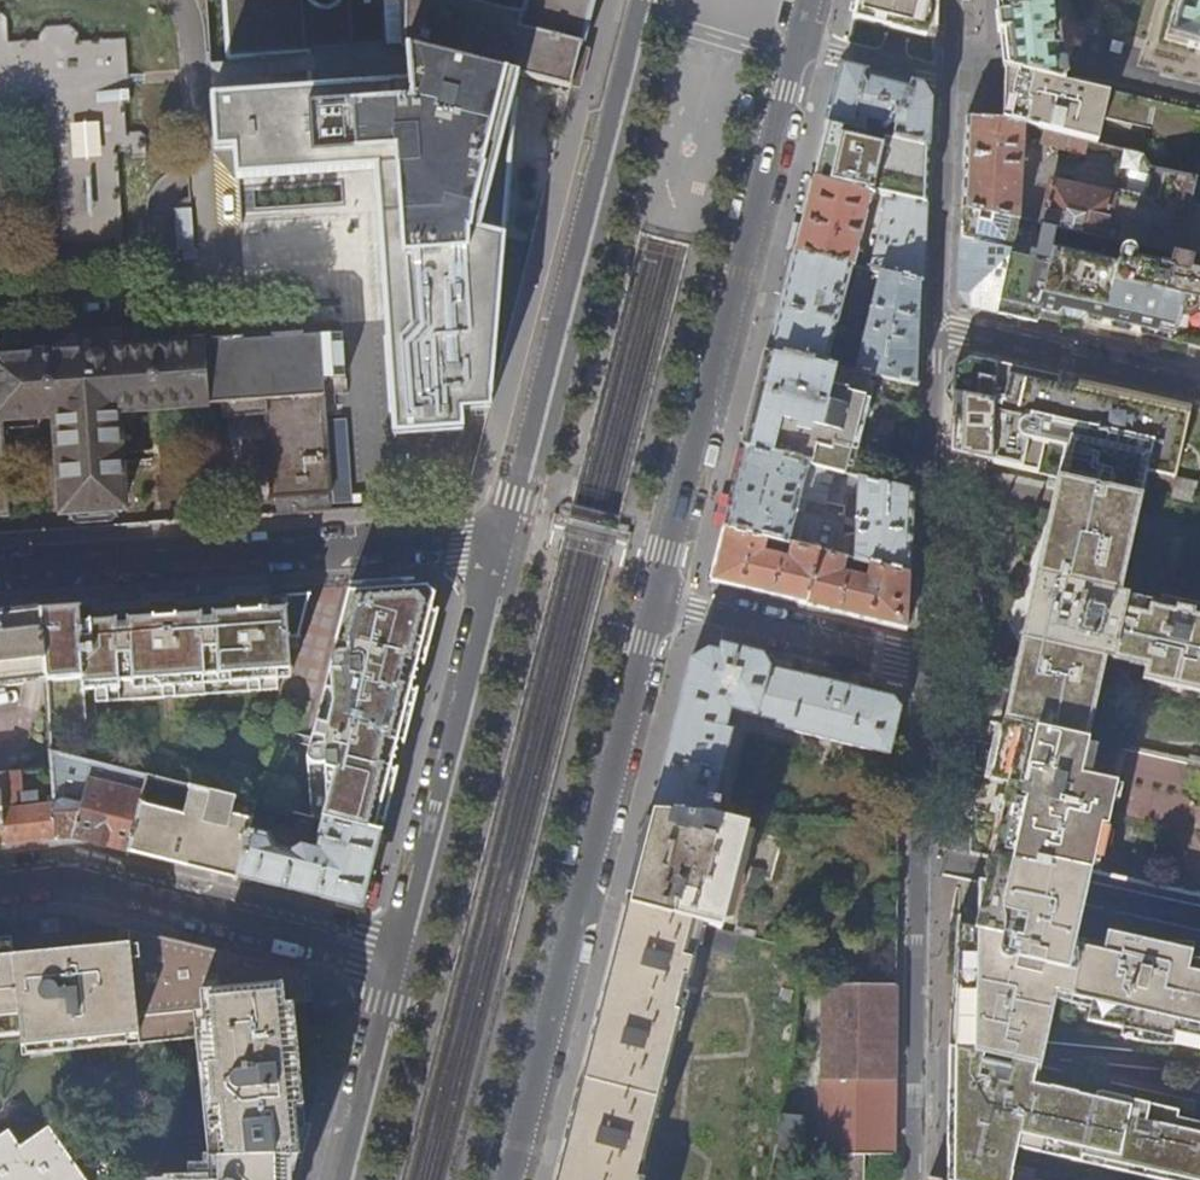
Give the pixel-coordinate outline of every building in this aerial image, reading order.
[(482,212),(509,220),(510,217),(537,224),(542,205),(487,191),(517,76),(403,48),(405,1),(405,0),(225,0),(232,102),(213,104),(216,151),(235,150),(239,206),(363,198),(379,197),(383,258),(395,435),(461,431),(460,412),(490,409),(478,249),(482,212)] [(524,16),(456,0),(405,0),(405,1),(582,45),(594,0),(528,0),(524,16)] [(847,14),(854,16),(858,0),(850,0),(847,14)] [(860,15),(933,31),(935,0),(864,0),(860,15)] [(1001,33),(1005,68),(1022,73),(1022,74),(1067,85),(1058,0),(998,0),(1001,33)] [(1165,41),(1199,51),(1199,0),(1176,0),(1165,41)] [(576,71),(582,45),(405,1),(403,48),(517,76),(571,89),(576,71)] [(852,22),(847,44),(933,66),(934,43),(927,41),(852,22)] [(38,110),(38,119),(34,119),(34,124),(39,124),(41,168),(33,168),(38,250),(134,243),(129,171),(140,170),(139,150),(134,146),(124,147),(125,150),(119,150),(118,120),(123,120),(123,115),(124,115),(120,52),(98,53),(97,51),(91,51),(91,54),(73,55),(72,45),(63,37),(41,38),(35,48),(36,52),(3,54),(1,28),(0,27),(0,113),(38,110)] [(930,120),(931,101),(922,86),(842,66),(834,94),(826,126),(834,128),(833,133),(839,135),(840,129),(862,135),(861,139),(874,142),(875,138),(929,151),(930,120)] [(1022,73),(1005,68),(1004,92),(1002,120),(1023,125),(1096,144),(1107,94),(1067,85),(1022,74),(1022,73)] [(1019,220),(1023,125),(1002,120),(966,118),(964,166),(962,207),(1019,220)] [(1049,188),(1041,225),(1057,228),(1178,255),(1188,208),(1194,180),(1151,169),(1142,156),(1124,151),(1112,203),(1108,198),(1091,194),(1093,185),(1076,182),(1074,190),(1054,185),(1049,188)] [(854,267),(872,194),(851,189),(813,181),(801,228),(794,254),(851,267),(854,267)] [(383,258),(379,197),(363,198),(364,220),(302,225),(305,263),(383,258)] [(924,249),(926,207),(888,198),(870,271),(880,274),(922,283),(924,249)] [(997,314),(1035,322),(1057,228),(1041,225),(1019,220),(962,207),(959,262),(958,294),(969,308),(997,314)] [(1178,255),(1199,260),(1199,211),(1188,208),(1178,255)] [(1178,255),(1057,228),(1035,322),(1086,334),(1191,357),(1199,359),(1199,260),(1178,255)] [(851,267),(794,254),(781,306),(769,353),(825,366),(832,336),(843,339),(846,327),(836,324),(851,267)] [(920,328),(922,283),(880,274),(854,373),(918,387),(920,328)] [(0,352),(0,428),(56,424),(61,519),(136,515),(128,415),(215,408),(210,347),(210,337),(0,352)] [(339,338),(210,347),(215,408),(266,403),(271,504),(337,499),(327,396),(344,393),(339,338)] [(915,438),(918,387),(854,373),(825,366),(769,353),(758,396),(744,450),(913,492),(915,438)] [(987,461),(990,462),(1001,365),(981,360),(969,358),(954,368),(950,453),(987,461)] [(1063,446),(1057,476),(1096,485),(1097,441),(1102,442),(1102,388),(1094,387),(1078,391),(1078,392),(1059,388),(1061,379),(1051,376),(1001,365),(990,462),(1038,472),(1044,442),(1063,446)] [(1141,495),(1146,471),(1173,477),(1190,408),(1102,388),(1102,442),(1097,441),(1096,485),(1136,494),(1141,495)] [(765,539),(790,546),(818,553),(846,560),(859,563),(909,576),(911,537),(913,492),(744,450),(734,491),(724,529),(765,539)] [(1136,494),(1096,485),(1057,476),(1039,559),(1012,681),(1003,722),(1010,723),(1081,736),(1099,654),(1139,664),(1137,677),(1199,692),(1199,608),(1155,599),(1153,605),(1112,595),(1136,494)] [(761,553),(765,539),(724,529),(720,544),(711,582),(804,605),(818,553),(790,546),(786,559),(761,553)] [(842,574),(846,560),(818,553),(804,605),(839,614),(907,630),(908,606),(909,576),(859,563),(856,577),(842,574)] [(414,581),(395,582),(359,585),(350,584),(343,618),(347,619),(346,627),(339,634),(314,735),(313,754),(305,811),(309,818),(316,820),(381,837),(408,730),(433,631),(437,619),(430,611),(434,601),(429,591),(414,588),(414,581)] [(295,669),(293,636),(304,636),(302,592),(261,594),(261,590),(145,598),(63,603),(40,605),(40,609),(45,682),(45,683),(46,688),(48,726),(93,724),(93,689),(106,689),(285,679),(284,669),(295,669)] [(45,682),(40,609),(1,614),(0,614),(0,687),(45,682)] [(661,781),(653,813),(711,815),(713,808),(718,809),(720,804),(714,803),(717,791),(723,792),(726,781),(720,779),(732,734),(731,733),(733,728),(727,727),(731,712),(731,711),(778,723),(777,729),(891,757),(900,709),(892,699),(842,687),(770,670),(762,657),(721,647),(719,654),(708,651),(691,662),(661,781)] [(295,678),(295,669),(284,669),(285,679),(295,678)] [(106,699),(286,689),(285,679),(106,689),(106,699)] [(1010,723),(1003,722),(990,782),(1007,785),(1000,811),(988,858),(1034,867),(1035,860),(1087,872),(1089,865),(1095,867),(1114,783),(1080,774),(1087,743),(1080,741),(1081,736),(1010,723)] [(129,853),(148,777),(50,752),(51,771),(53,804),(56,839),(57,839),(72,839),(88,843),(129,853)] [(0,775),(0,798),(2,829),(3,845),(26,843),(56,839),(53,804),(21,808),(17,774),(0,775)] [(236,880),(256,805),(148,777),(129,853),(179,866),(236,880)] [(260,831),(267,807),(256,805),(236,880),(294,894),(362,911),(368,889),(381,837),(316,820),(315,822),(324,825),(318,848),(303,843),(296,850),(279,846),(272,833),(260,831)] [(711,815),(653,813),(643,849),(629,906),(702,925),(780,945),(796,974),(796,984),(806,984),(822,984),(896,985),(897,936),(897,858),(898,827),(892,822),(711,815)] [(1190,959),(1191,953),(1156,945),(1162,920),(1080,901),(1087,872),(1035,860),(1034,867),(988,858),(978,894),(969,928),(951,924),(951,942),(950,1004),(949,1047),(986,1055),(1004,1059),(1014,1062),(1042,1068),(1059,996),(1090,1003),(1086,1022),(1172,1041),(1173,1033),(1199,1040),(1199,961),(1190,959)] [(702,925),(629,906),(603,1010),(560,1179),(638,1179),(702,925)] [(17,1027),(21,1047),(204,1029),(213,1147),(192,1148),(192,1159),(283,1157),(300,1157),(295,1114),(284,1005),(313,1002),(313,997),(310,974),(275,966),(190,945),(129,931),(130,945),(93,949),(23,956),(12,957),(11,946),(0,947),(0,1029),(17,1027)] [(803,1057),(806,984),(796,984),(797,1012),(773,1155),(804,1164),(819,1164),(819,1155),(804,1155),(806,1119),(788,1116),(793,1094),(799,1081),(803,1057)] [(895,1047),(896,985),(822,984),(819,1155),(822,1155),(863,1155),(893,1155),(894,1099),(895,1047)] [(1180,1112),(1099,1093),(1097,1100),(1038,1086),(1042,1068),(1014,1062),(1012,1068),(1009,1068),(1008,1065),(1007,1064),(990,1061),(986,1063),(984,1062),(986,1055),(949,1047),(948,1082),(948,1179),(1011,1179),(1018,1148),(1161,1179),(1199,1179),(1199,1123),(1178,1118),(1180,1112)] [(49,1128),(19,1148),(8,1132),(0,1138),(0,1179),(83,1179),(49,1128)] [(822,1155),(822,1179),(862,1179),(863,1155),(822,1155)] [(192,1159),(193,1179),(283,1179),(283,1157),(192,1159)]
